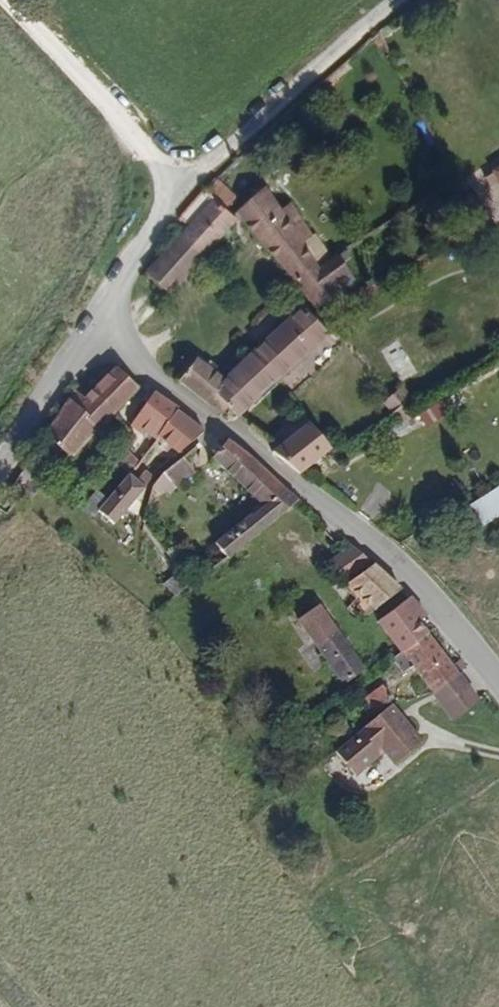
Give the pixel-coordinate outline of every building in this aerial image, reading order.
[(265,213),(240,190),(228,203),(253,226),(265,213)] [(325,237),(333,230),(315,212),(310,216),(293,198),(264,227),(319,286),(350,265),(325,237)] [(492,200),(488,203),(498,225),(498,214),(492,200)] [(253,226),(228,203),(203,228),(216,238),(209,246),(231,267),(260,232),(253,226)] [(488,203),(477,208),(490,233),(498,229),(498,225),(488,203)] [(201,302),(231,267),(209,246),(178,282),(201,302)] [(363,288),(358,281),(372,272),(362,258),(350,265),(319,286),(338,306),(363,288)] [(266,418),(353,334),(319,296),(308,307),(316,316),(247,383),(224,405),(246,422),(253,409),(266,418)] [(224,405),(247,383),(220,360),(197,386),(224,405)] [(100,465),(165,389),(142,375),(117,405),(106,397),(73,445),(100,465)] [(397,383),(386,408),(404,416),(415,391),(397,383)] [(447,397),(419,414),(428,429),(456,412),(447,397)] [(190,429),(203,414),(181,399),(159,422),(181,440),(190,429)] [(213,447),(229,430),(203,414),(190,429),(213,447)] [(329,509),(255,444),(241,462),(296,513),(302,507),(315,518),(329,509)] [(129,525),(170,489),(157,477),(116,513),(129,525)] [(498,516),(498,487),(469,505),(482,526),(498,516)] [(249,565),(269,551),(249,524),(229,539),(249,565)] [(158,573),(172,564),(164,551),(150,560),(158,573)] [(422,590),(395,566),(374,582),(395,611),(422,590)] [(179,573),(165,585),(176,598),(190,586),(179,573)] [(457,628),(433,599),(402,621),(425,652),(447,635),(457,628)] [(385,672),(341,613),(323,626),(367,685),(385,672)] [(479,675),(447,635),(425,652),(454,692),(479,675)] [(398,719),(418,703),(409,692),(390,707),(398,719)] [(439,743),(416,713),(376,742),(386,756),(396,749),(402,757),(410,751),(416,760),(439,743)]
